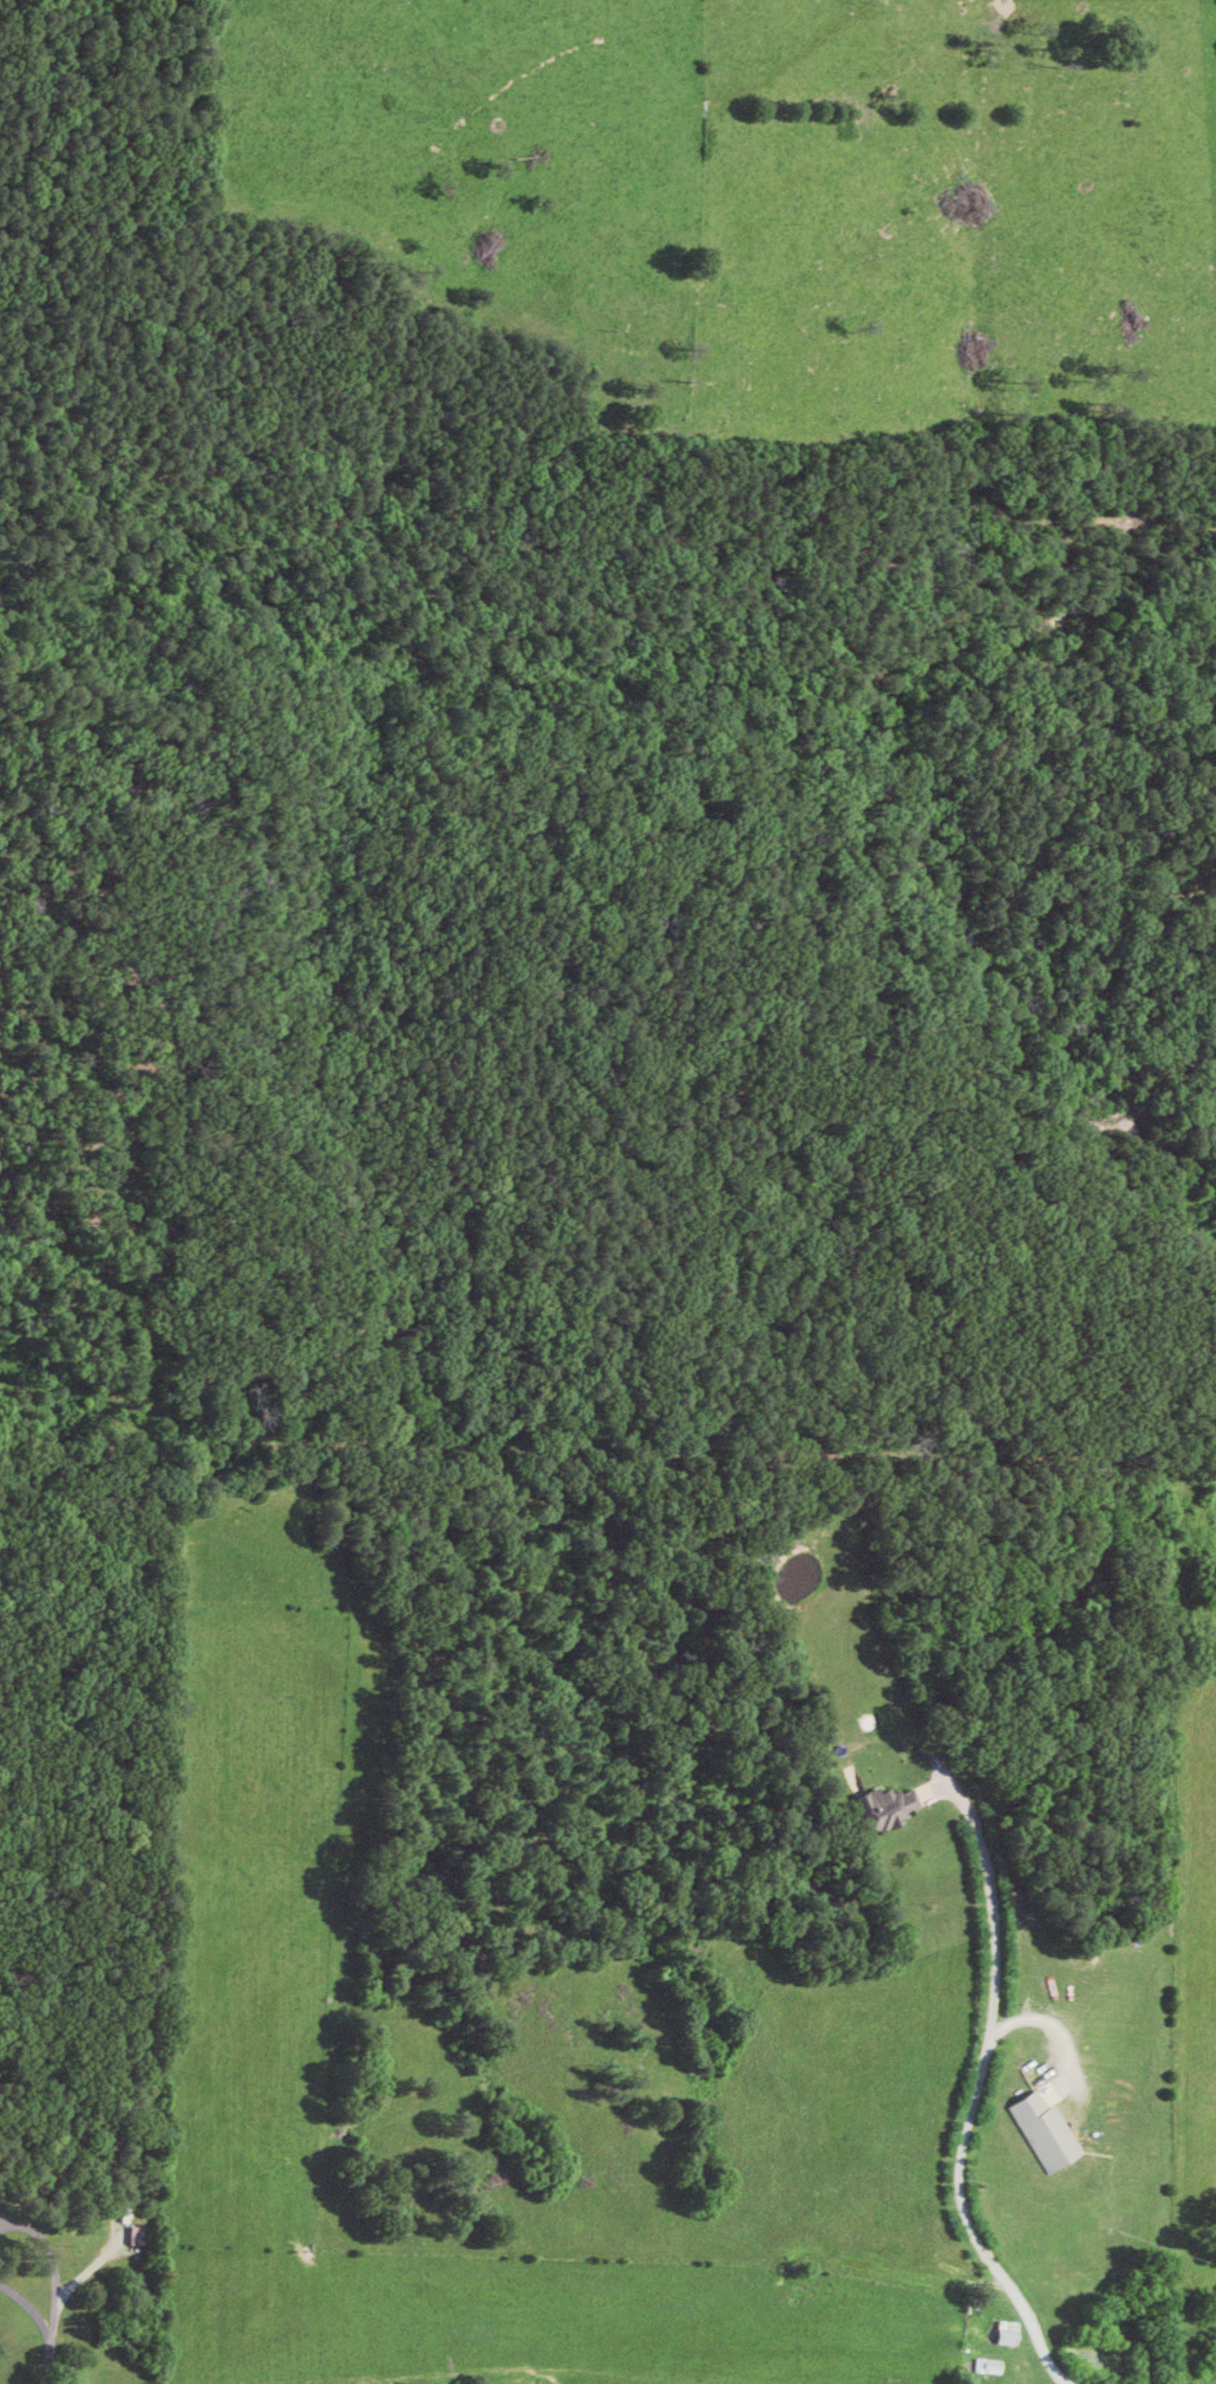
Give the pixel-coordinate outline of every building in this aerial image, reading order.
[(860,1797),(875,1833),(928,1811),(918,1788),(907,1793),(904,1786),(886,1793),(884,1786),(860,1797)] [(1061,2102),(1054,2107),(1043,2089),(1015,2105),(1055,2174),(1090,2154),(1061,2102)] [(120,2250),(138,2247),(135,2221),(116,2224),(120,2250)] [(151,2226),(137,2226),(137,2244),(150,2245),(151,2226)] [(1026,2321),(1006,2318),(1003,2342),(1023,2345),(1026,2321)] [(982,2371),(1008,2372),(1008,2358),(983,2357),(982,2371)]
